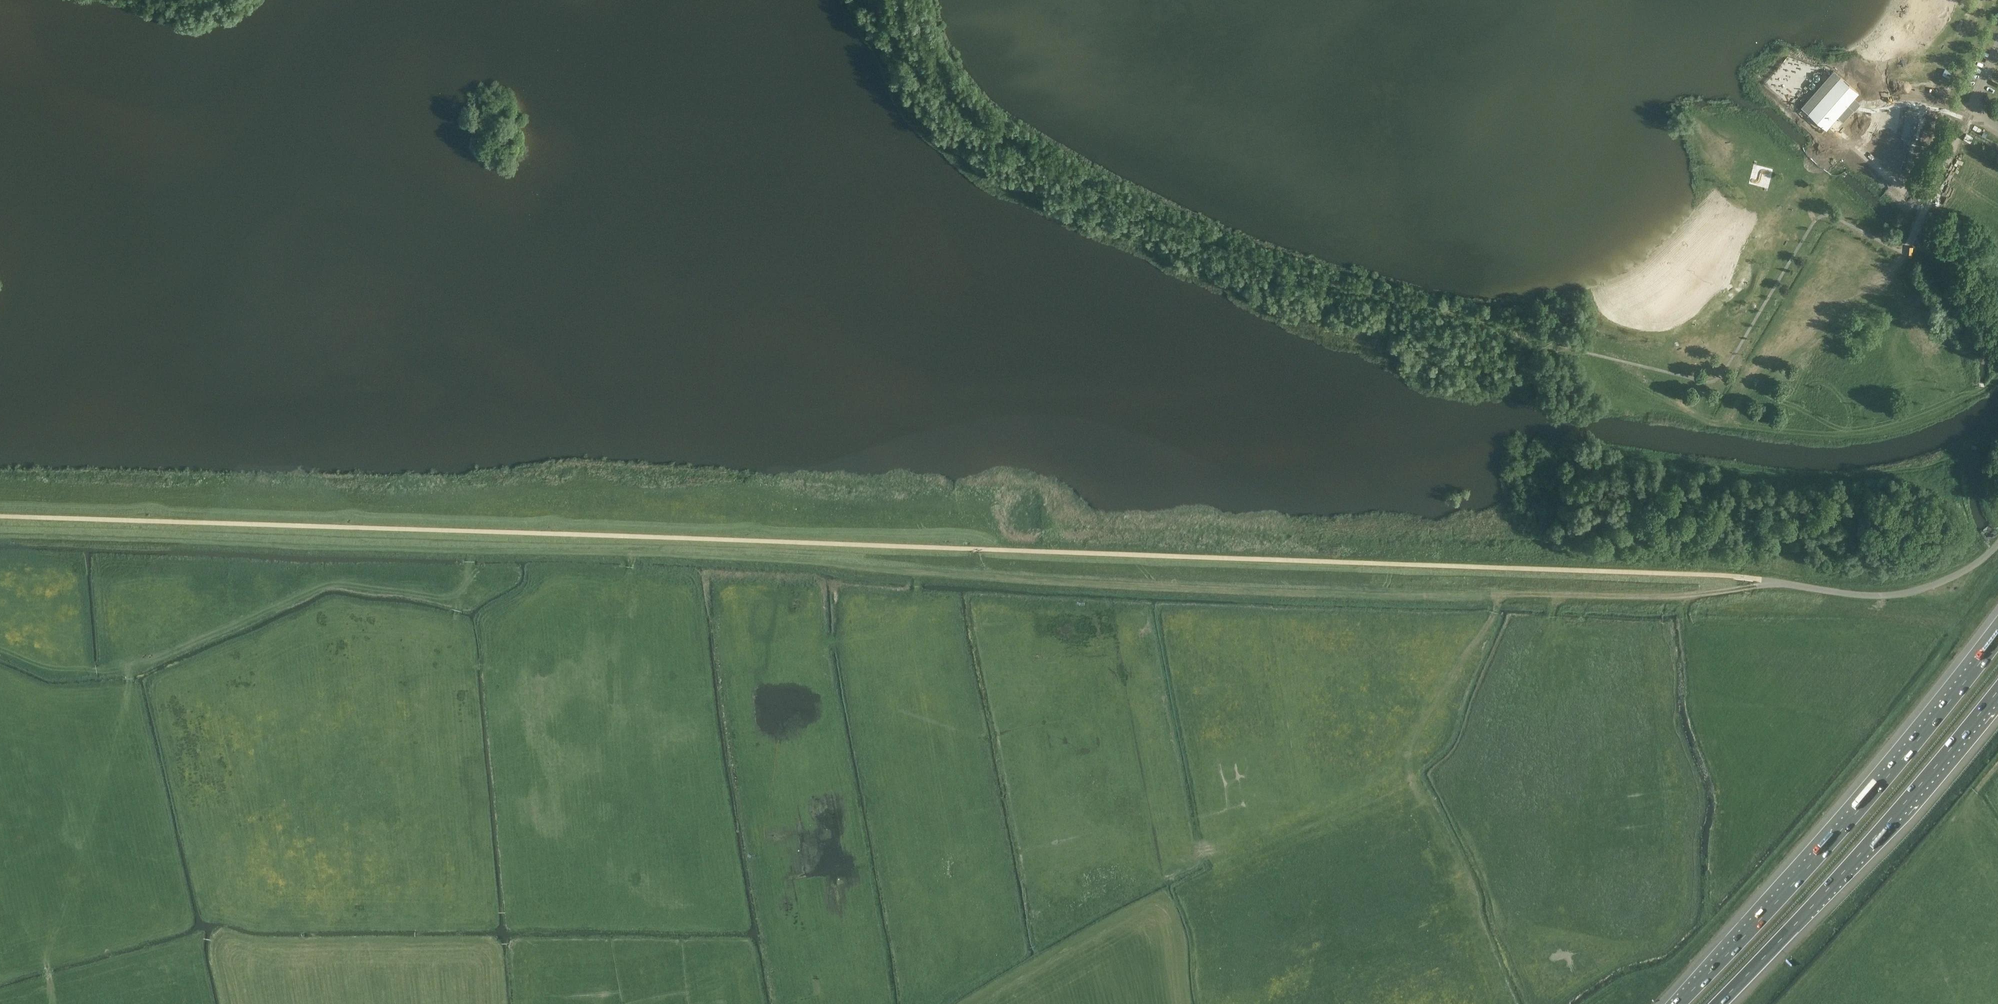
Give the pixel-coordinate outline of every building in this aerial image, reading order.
[(1849,105),(1859,93),(1842,77),(1810,112),(1828,128),(1839,116),(1845,122),(1856,111),(1849,105)] [(1907,115),(1903,136),(1915,138),(1918,117),(1907,115)] [(1800,858),(1806,863),(1818,849),(1812,844),(1800,858)]
